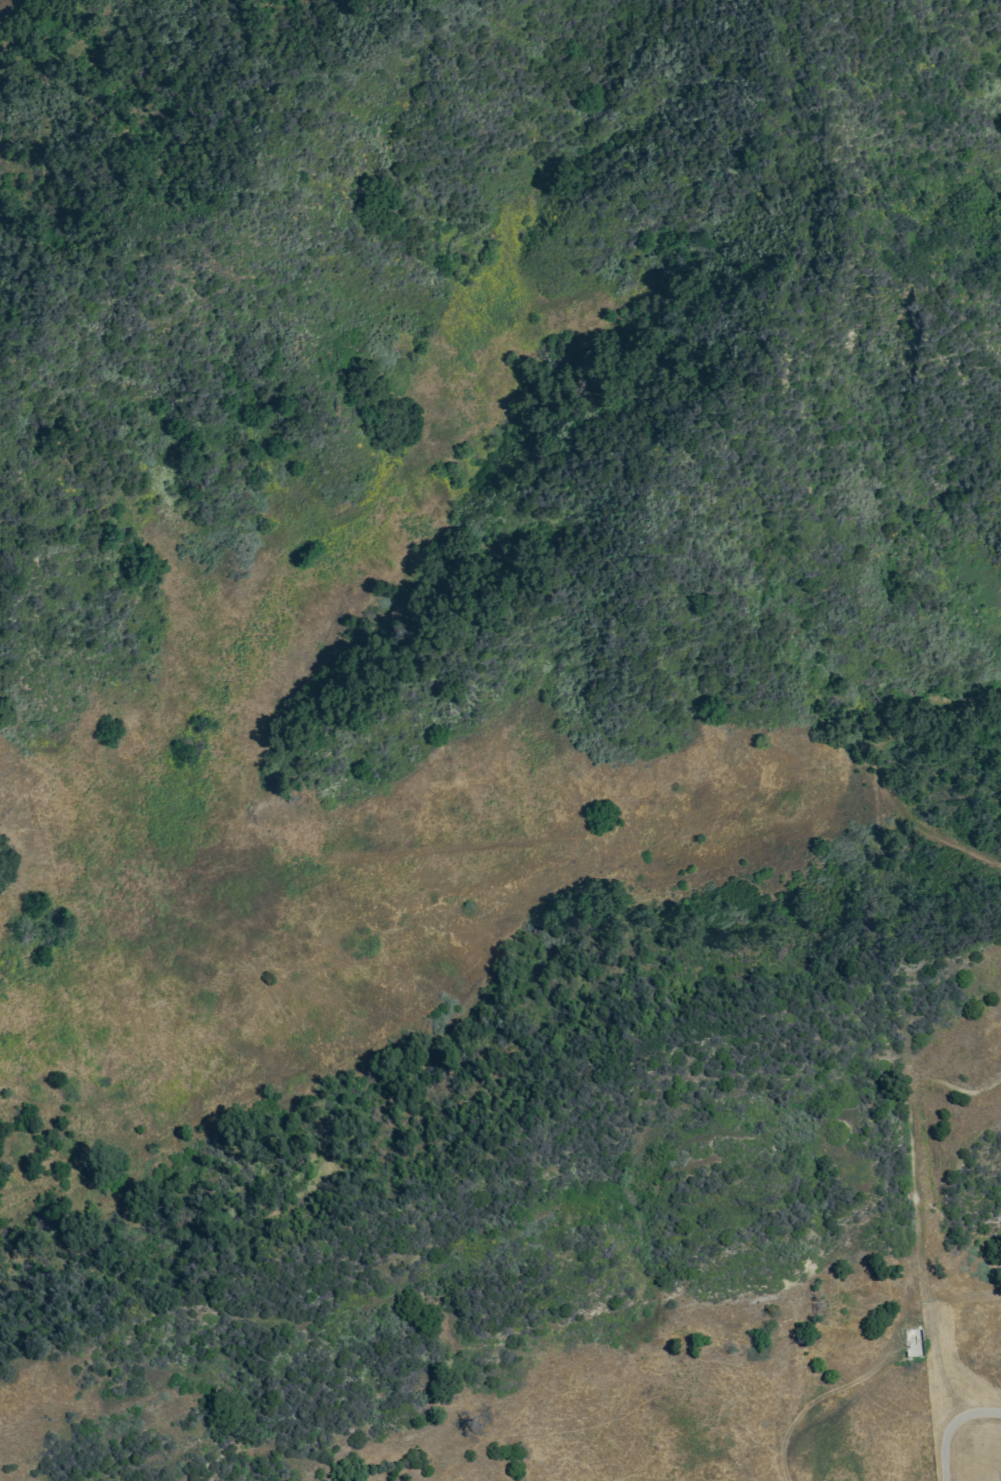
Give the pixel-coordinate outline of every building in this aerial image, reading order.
[(920,1329),(904,1330),(905,1358),(923,1356),(920,1329)]
